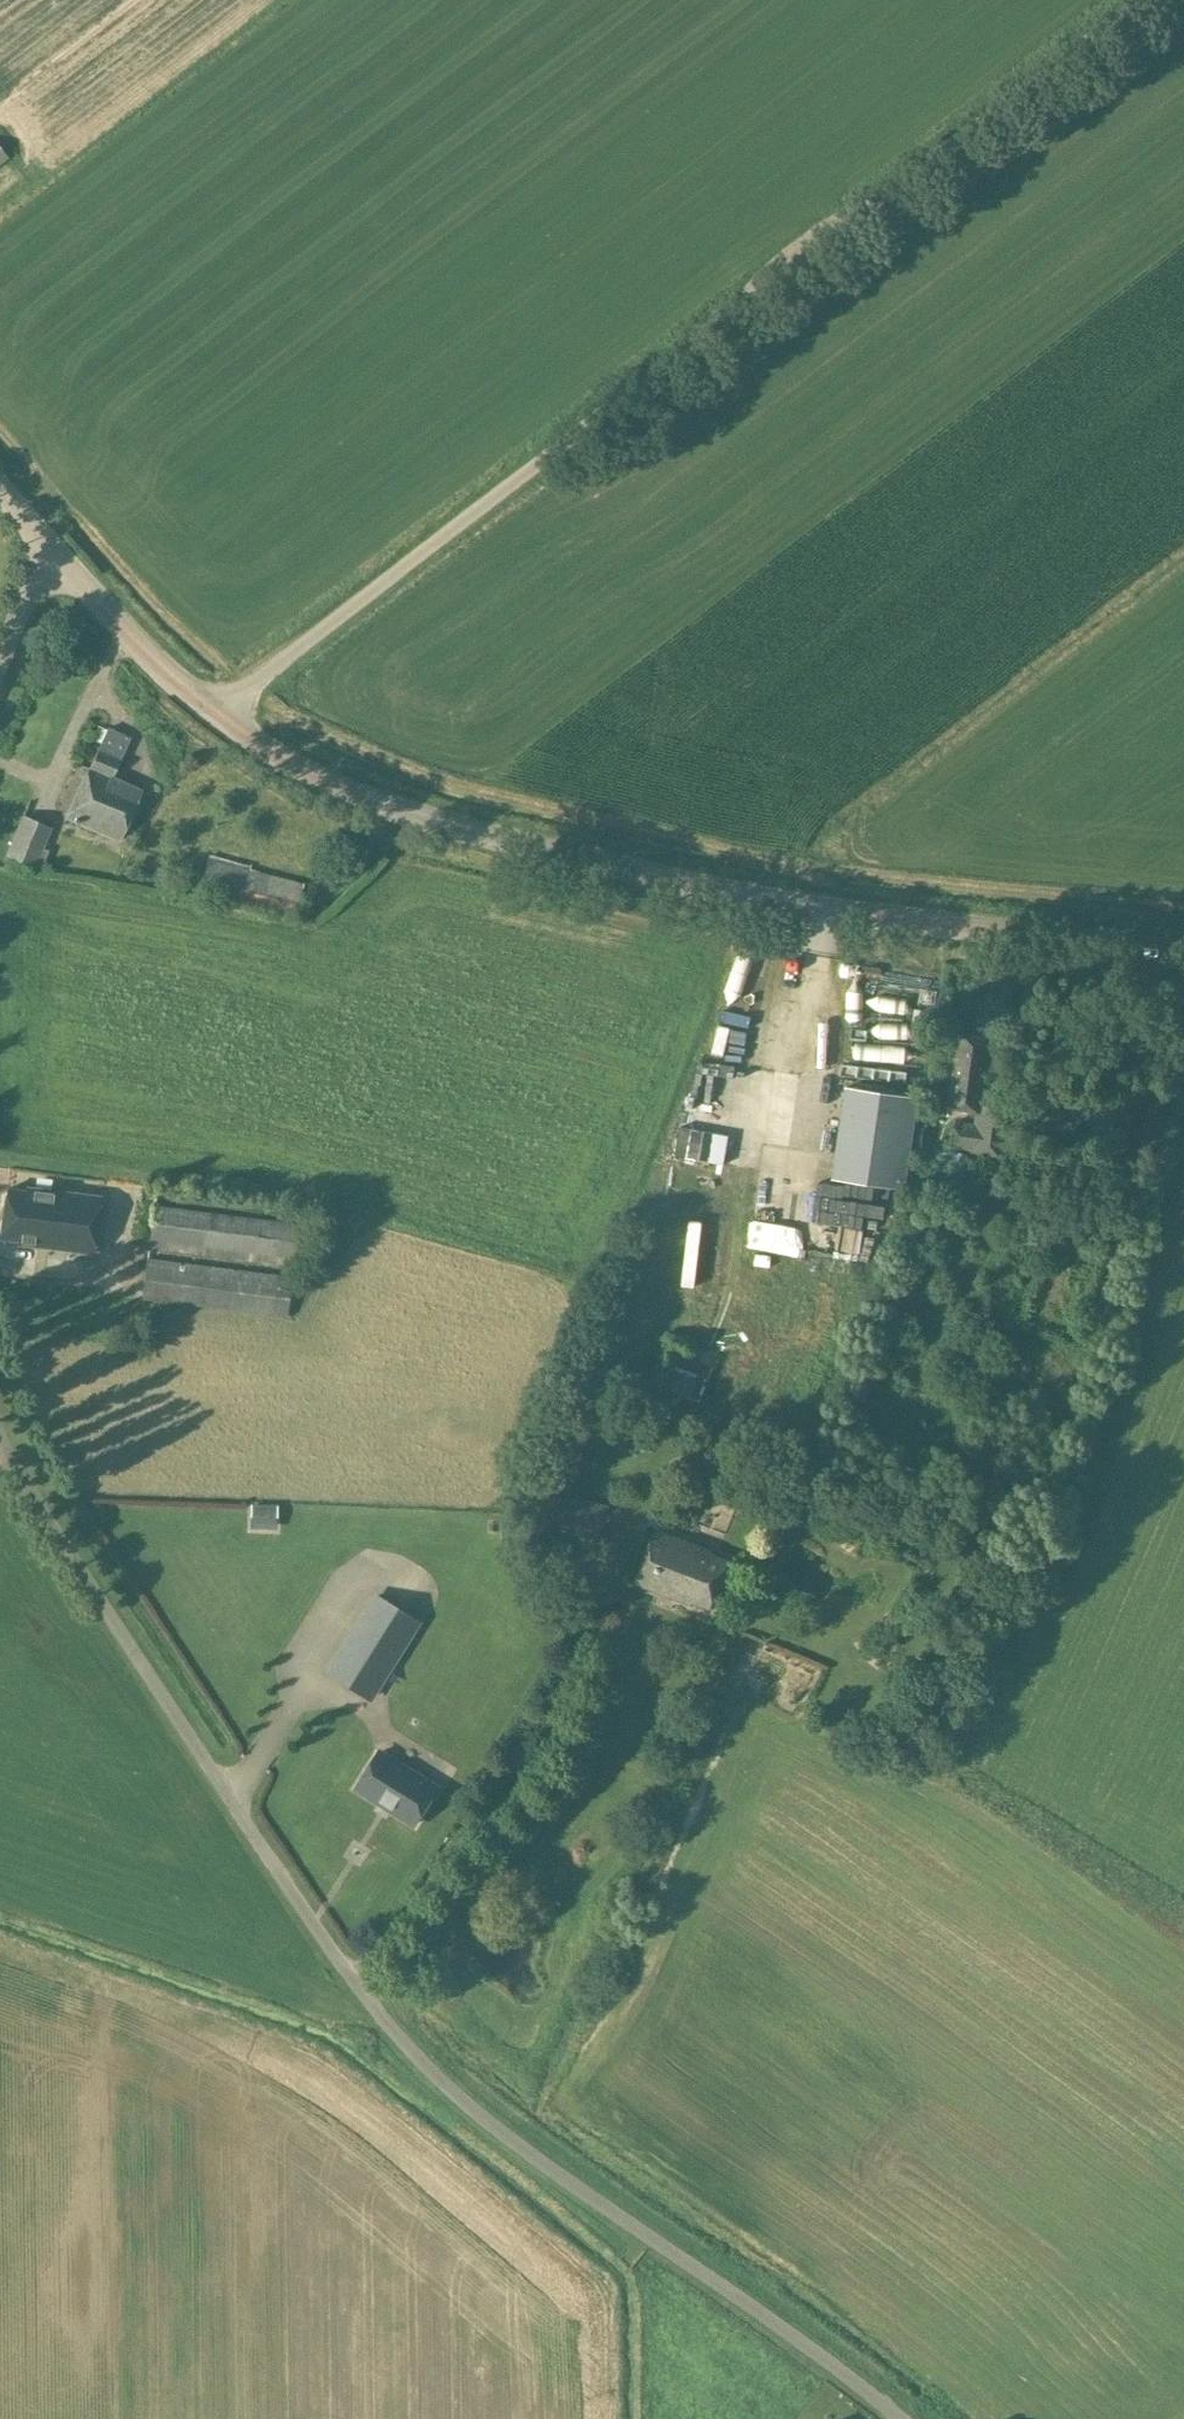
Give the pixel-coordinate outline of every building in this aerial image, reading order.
[(0,148),(0,166),(9,160),(0,148)] [(108,728),(90,769),(68,819),(119,842),(141,792),(113,779),(130,738),(108,728)] [(53,829),(23,816),(5,857),(34,869),(53,829)] [(304,884),(208,859),(199,891),(295,917),(304,884)] [(948,1107),(978,1111),(976,1124),(955,1121),(951,1152),(1008,1160),(1016,1105),(985,1101),(994,1040),(958,1036),(948,1107)] [(919,1097),(847,1087),(834,1179),(906,1190),(919,1097)] [(681,1122),(674,1153),(729,1165),(736,1135),(681,1122)] [(93,1254),(101,1198),(26,1188),(25,1192),(6,1189),(0,1235),(0,1239),(18,1241),(17,1244),(93,1254)] [(150,1240),(294,1259),(299,1225),(154,1206),(150,1240)] [(292,1277),(147,1259),(141,1300),(287,1319),(292,1277)] [(698,1378),(673,1369),(666,1389),(690,1398),(698,1378)] [(254,1504),(253,1525),(278,1526),(279,1505),(254,1504)] [(712,1550),(655,1529),(634,1584),(692,1606),(693,1603),(712,1611),(731,1561),(711,1553),(712,1550)] [(375,1596),(327,1673),(369,1699),(416,1622),(375,1596)] [(357,1789),(414,1825),(438,1788),(381,1752),(357,1789)]
